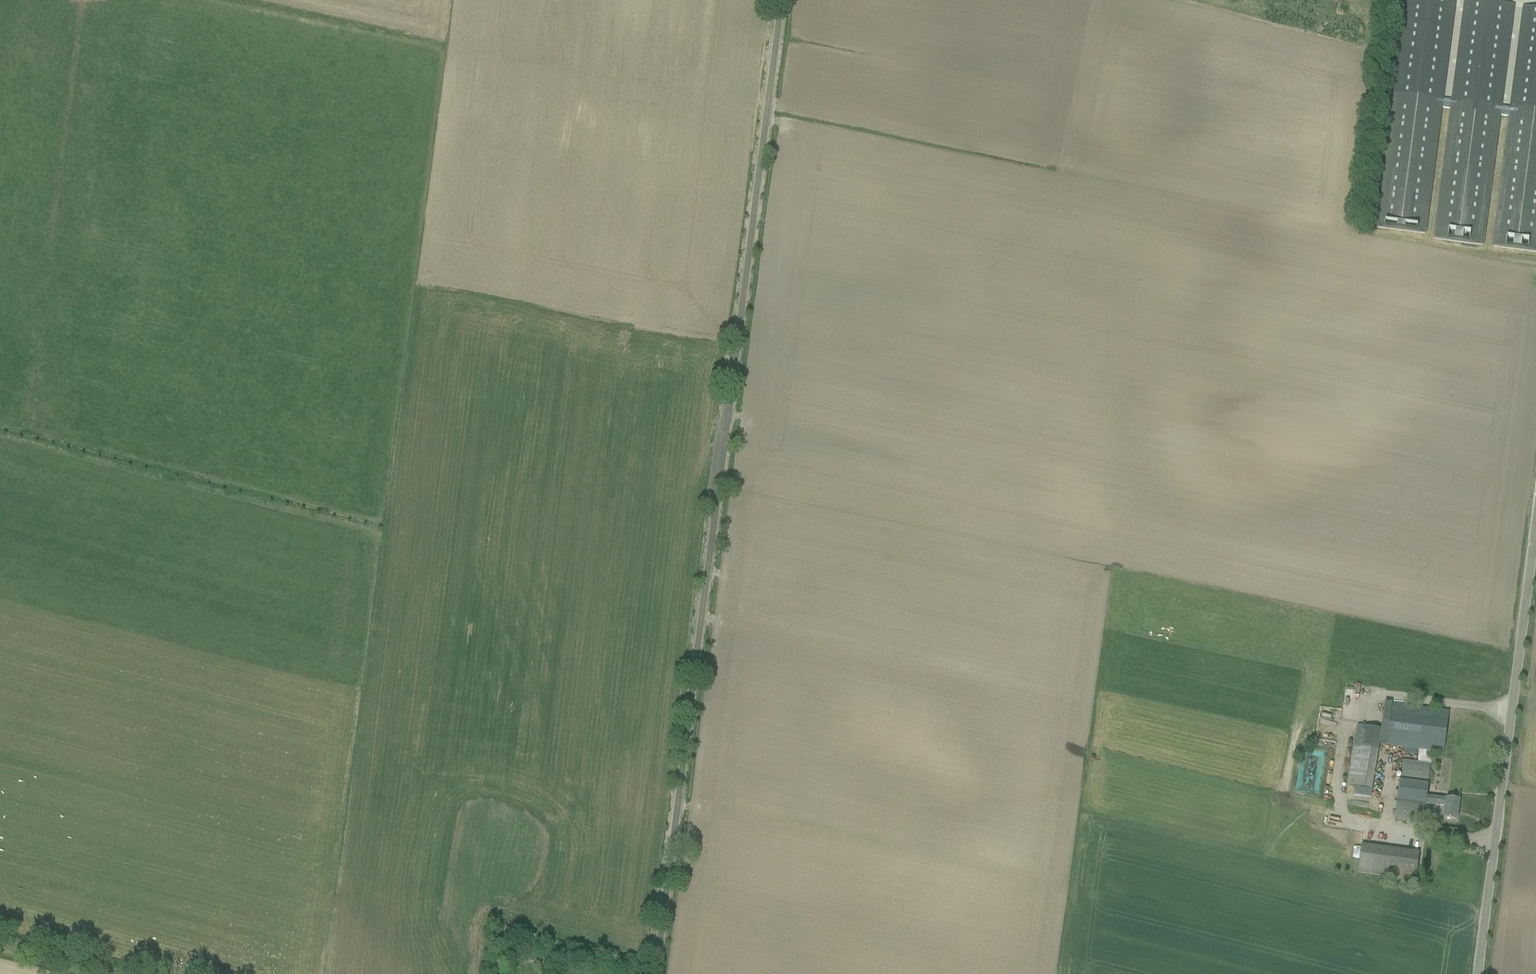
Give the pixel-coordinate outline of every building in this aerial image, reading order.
[(1376,228),(1426,234),(1442,108),(1450,109),(1433,240),(1483,246),(1500,116),(1508,117),(1491,247),(1535,253),(1535,10),(1523,8),(1510,107),(1510,106),(1509,108),(1501,107),(1502,105),(1501,105),(1513,7),(1465,0),(1452,99),(1451,99),(1451,100),(1443,99),(1443,98),(1442,98),(1455,0),(1405,0),(1394,92),(1376,228)] [(1432,752),(1437,752),(1436,758),(1443,759),(1443,753),(1449,712),(1384,703),(1379,745),(1419,750),(1417,763),(1403,761),(1400,781),(1397,802),(1395,822),(1422,825),(1425,804),(1445,807),(1444,819),(1456,821),(1459,800),(1446,799),(1446,800),(1427,797),(1428,785),(1427,785),(1430,765),(1431,765),(1432,752)] [(1356,726),(1353,747),(1377,751),(1381,730),(1356,726)] [(1353,747),(1346,786),(1355,788),(1354,796),(1371,798),(1372,790),(1371,790),(1377,751),(1353,747)] [(1359,858),(1357,873),(1415,881),(1419,853),(1361,845),(1361,848),(1353,847),(1352,857),(1359,858)]
